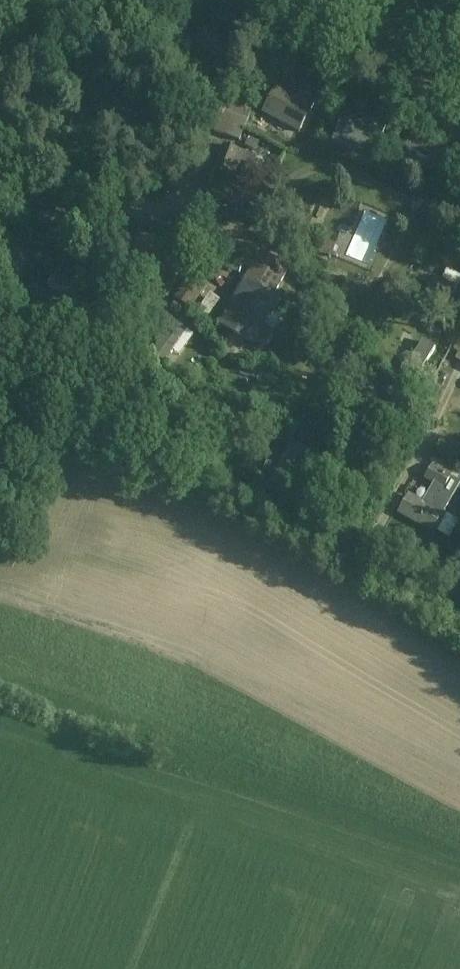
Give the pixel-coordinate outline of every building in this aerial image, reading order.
[(230,39),(227,43),(225,41),(226,40),(217,31),(216,32),(210,27),(194,43),(198,48),(198,47),(217,66),(233,49),(233,48),(237,44),(230,39)] [(277,91),(265,114),(300,133),(313,110),(277,91)] [(365,97),(361,106),(378,112),(381,103),(365,97)] [(225,101),(213,133),(240,143),(252,111),(225,101)] [(355,111),(346,134),(370,143),(379,120),(355,111)] [(448,143),(458,149),(459,146),(459,127),(454,135),(452,134),(448,143)] [(414,147),(439,160),(434,170),(449,178),(455,168),(458,170),(459,165),(459,153),(421,134),(414,147)] [(249,139),(246,148),(253,150),(256,142),(249,139)] [(242,163),(246,152),(238,149),(226,145),(224,144),(214,171),(243,182),(249,166),(242,163)] [(45,205),(37,228),(78,242),(83,229),(77,227),(81,217),(45,205)] [(154,277),(162,279),(173,248),(141,237),(134,257),(158,265),(154,277)] [(328,242),(321,261),(326,263),(328,257),(331,258),(337,245),(328,242)] [(262,255),(222,326),(257,346),(258,343),(267,348),(273,337),(265,332),(274,315),(267,310),(290,271),(262,255)] [(58,269),(47,290),(73,304),(84,282),(58,269)] [(189,278),(174,299),(190,310),(205,290),(189,278)] [(435,278),(424,301),(447,311),(458,289),(435,278)] [(95,288),(92,296),(99,300),(103,292),(95,288)] [(175,303),(170,310),(177,316),(183,309),(175,303)] [(175,321),(152,354),(165,363),(188,330),(175,321)] [(409,399),(397,386),(388,393),(400,407),(409,399)] [(400,418),(392,421),(397,434),(405,431),(400,418)] [(297,438),(276,479),(291,487),(312,446),(297,438)] [(410,497),(400,515),(433,533),(451,501),(442,496),(451,479),(434,469),(428,480),(438,485),(426,506),(410,497)] [(296,481),(292,489),(301,492),(305,485),(296,481)] [(305,494),(302,502),(309,505),(312,496),(305,494)]
